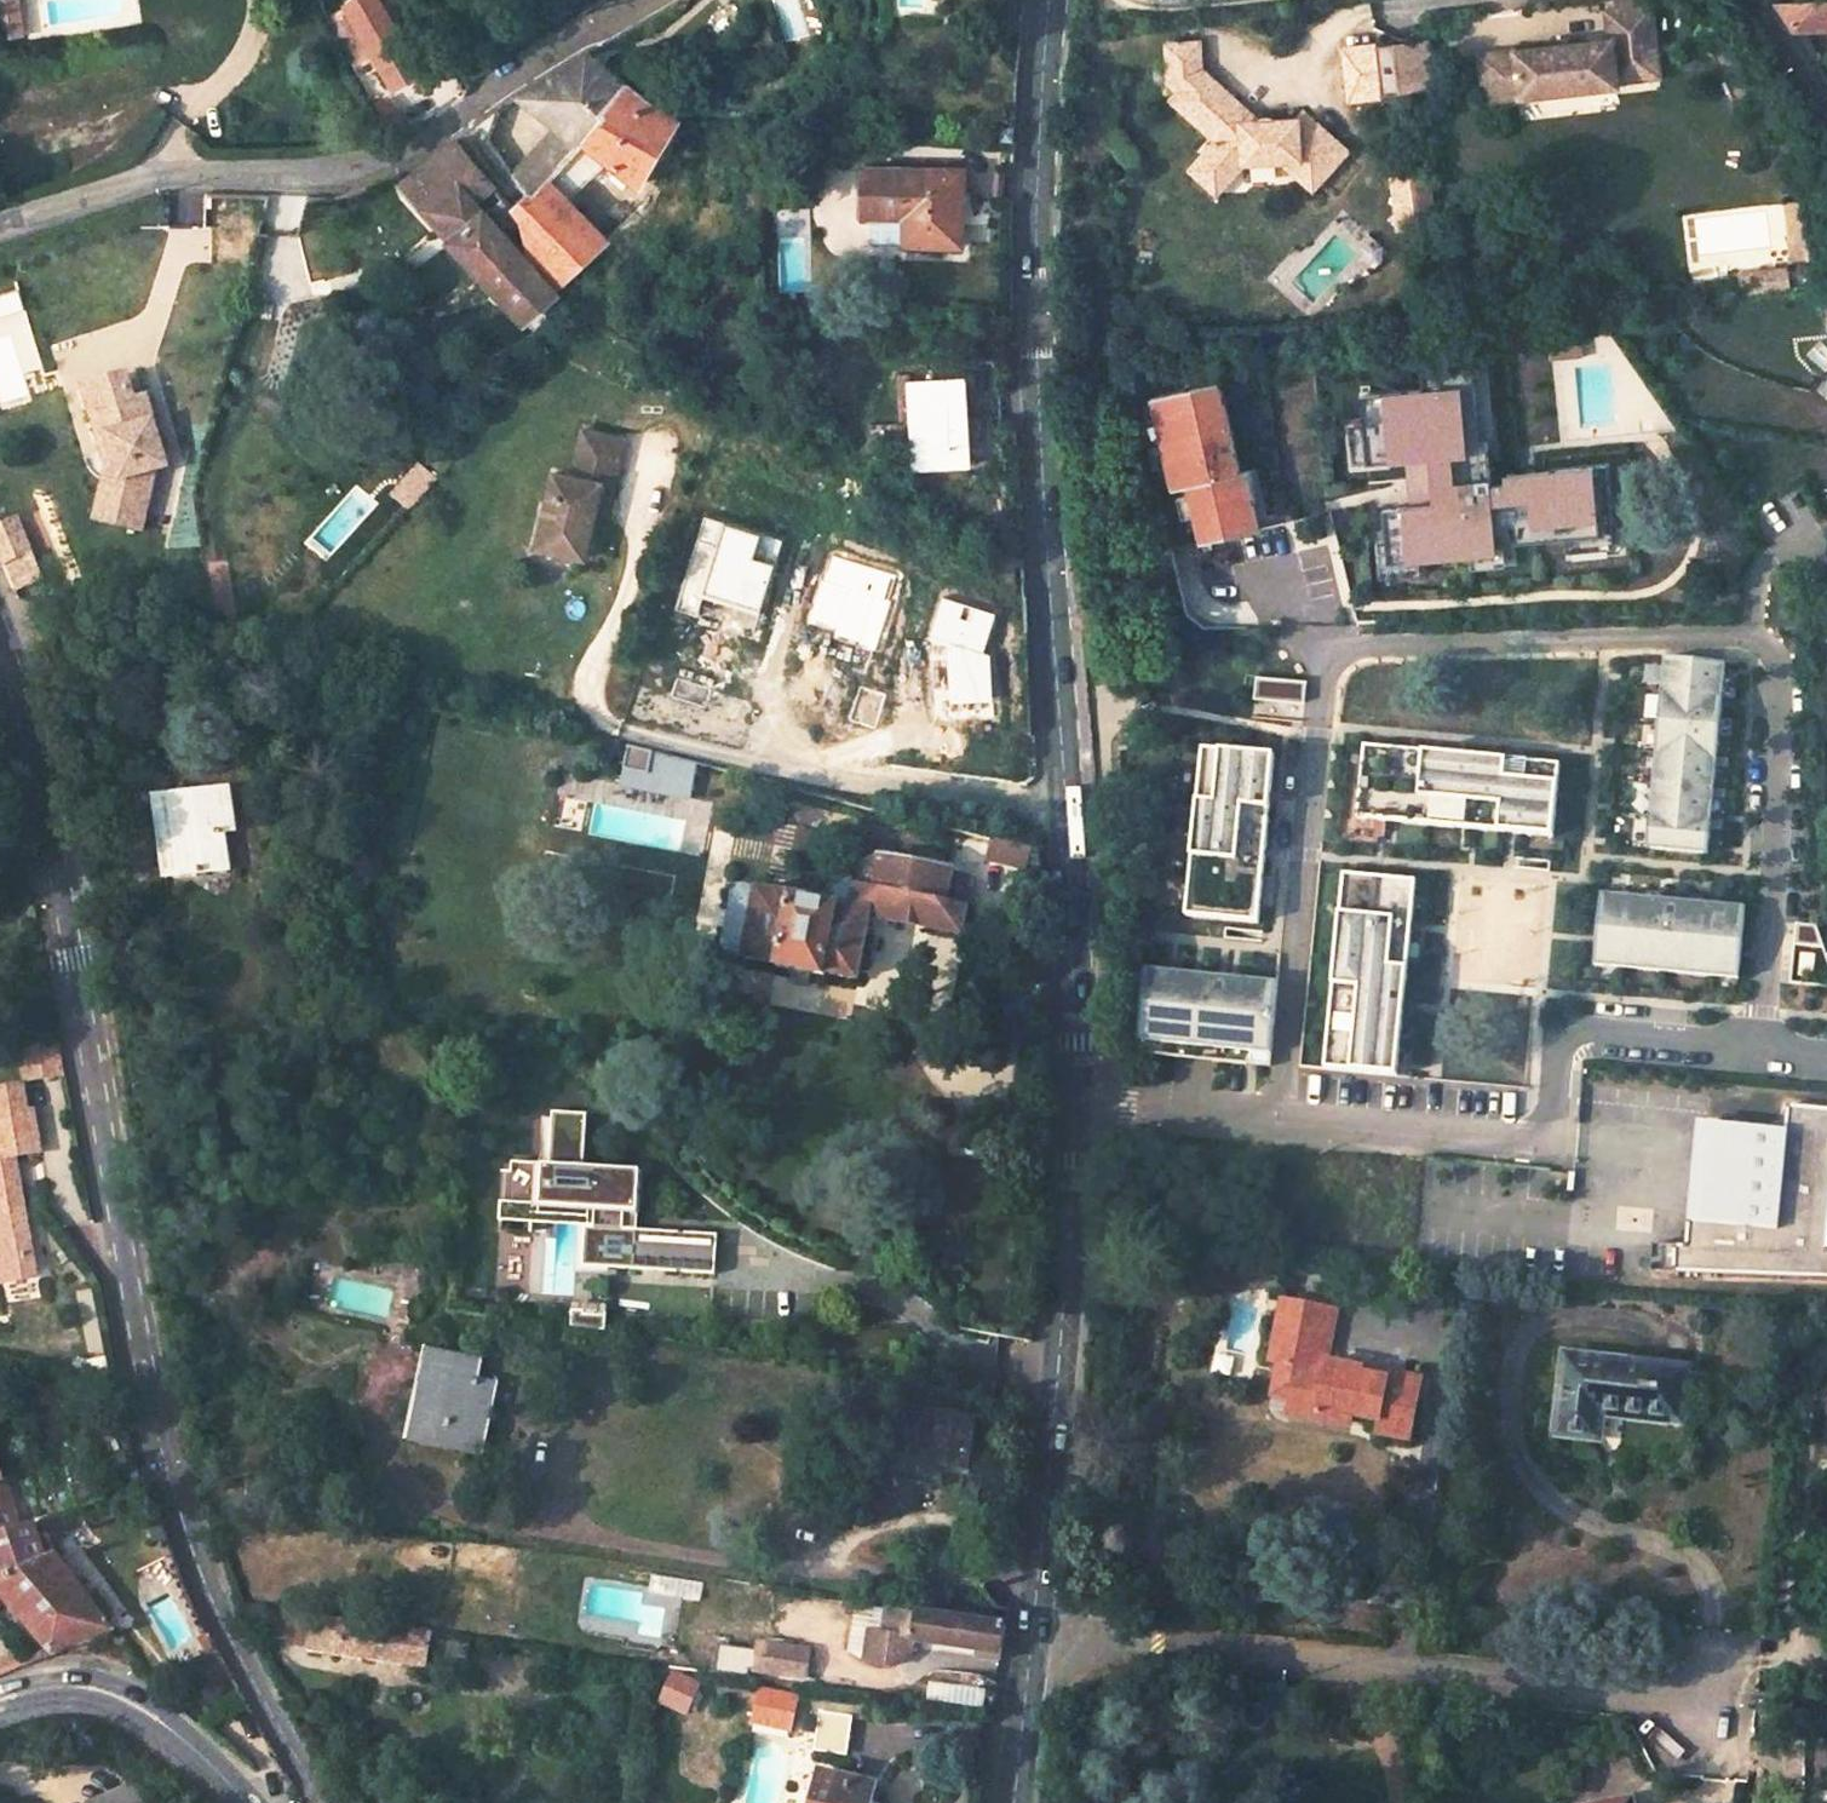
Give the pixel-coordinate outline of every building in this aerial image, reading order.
[(18,21),(14,0),(0,0),(0,24),(18,21)] [(436,73),(394,0),(358,0),(352,4),(402,92),(436,73)] [(1794,32),(1826,30),(1826,0),(1797,0),(1775,1),(1794,32)] [(1511,54),(1517,100),(1617,88),(1613,56),(1656,51),(1651,6),(1606,11),(1610,42),(1511,54)] [(1261,119),(1257,119),(1233,99),(1200,69),(1199,41),(1167,43),(1168,80),(1178,88),(1167,101),(1212,141),(1190,167),(1220,195),(1245,167),(1285,165),(1315,191),(1349,153),(1303,114),(1296,118),(1276,120),(1272,117),(1268,116),(1264,117),(1261,119)] [(1428,41),(1395,45),(1401,93),(1435,89),(1428,41)] [(1379,47),(1347,51),(1352,100),(1384,96),(1379,47)] [(513,174),(528,197),(538,188),(560,209),(567,202),(607,161),(635,184),(637,181),(676,121),(653,108),(628,84),(591,50),(558,71),(519,96),(557,128),(513,174)] [(1517,100),(1511,54),(1479,57),(1484,104),(1517,100)] [(1000,140),(1014,140),(1014,127),(1001,125),(1000,140)] [(401,185),(523,321),(556,290),(525,261),(475,204),(494,186),(457,139),(405,183),(401,185)] [(904,226),(903,247),(959,249),(964,173),(907,171),(880,169),(877,215),(862,214),(862,224),(904,226)] [(877,215),(880,169),(865,169),(862,214),(877,215)] [(1429,176),(1393,180),(1399,230),(1434,226),(1429,176)] [(538,188),(528,197),(513,211),(501,196),(486,208),(509,232),(521,221),(530,256),(525,261),(556,290),(606,243),(567,202),(560,209),(538,188)] [(1790,203),(1793,260),(1812,259),(1809,202),(1790,203)] [(1496,552),(1495,544),(1611,533),(1605,464),(1504,473),(1505,483),(1490,484),(1486,438),(1478,439),(1472,365),(1420,370),(1422,390),(1359,395),(1365,462),(1409,458),(1413,504),(1381,507),(1386,561),(1496,552)] [(107,481),(98,519),(142,529),(153,484),(149,472),(169,466),(148,397),(136,401),(128,375),(87,388),(103,440),(113,437),(121,466),(128,469),(123,484),(107,481)] [(909,378),(913,463),(969,461),(965,377),(909,378)] [(1174,488),(1189,484),(1204,540),(1261,525),(1246,468),(1240,470),(1216,379),(1150,397),(1174,488)] [(584,428),(574,475),(556,471),(539,546),(587,557),(597,513),(604,482),(616,485),(627,437),(584,428)] [(104,480),(107,481),(123,484),(128,469),(121,466),(113,437),(103,440),(111,466),(109,465),(106,463),(103,461),(101,457),(100,453),(86,458),(87,462),(89,467),(92,471),(95,474),(99,477),(104,480)] [(604,482),(597,513),(609,516),(616,485),(604,482)] [(3,564),(31,552),(16,519),(0,526),(0,557),(3,564)] [(31,555),(4,567),(18,599),(33,593),(31,589),(42,584),(31,555)] [(1008,576),(1023,576),(1023,562),(1008,562),(1008,576)] [(1826,598),(1826,583),(1812,583),(1812,598),(1826,598)] [(1714,798),(1726,799),(1727,791),(1715,789),(1717,767),(1729,768),(1730,759),(1717,758),(1719,736),(1732,737),(1733,721),(1721,720),(1723,697),(1736,698),(1736,689),(1724,688),(1726,663),(1665,658),(1648,849),(1709,854),(1711,829),(1723,830),(1724,821),(1712,820),(1714,798)] [(1305,701),(1307,680),(1256,675),(1254,696),(1305,701)] [(1274,755),(1202,747),(1185,916),(1257,923),(1274,755)] [(1552,837),(1558,764),(1364,747),(1357,820),(1552,837)] [(160,831),(166,873),(233,865),(227,825),(238,823),(231,782),(164,790),(170,830),(160,831)] [(160,831),(170,830),(164,790),(155,791),(160,831)] [(1040,866),(1039,848),(959,828),(953,851),(978,857),(1022,868),(1024,862),(1040,866)] [(745,955),(745,958),(775,963),(774,967),(823,977),(825,974),(857,981),(870,918),(961,936),(967,906),(949,902),(955,873),(882,859),(875,888),(856,884),(851,907),(759,889),(758,892),(745,955)] [(955,873),(949,902),(967,906),(974,877),(955,873)] [(1417,880),(1345,874),(1326,1068),(1398,1075),(1417,880)] [(724,944),(729,952),(745,955),(758,892),(743,889),(735,894),(724,944)] [(1739,978),(1746,907),(1602,893),(1595,965),(1739,978)] [(1797,924),(1791,984),(1826,987),(1826,957),(1816,925),(1797,924)] [(1250,1052),(1249,1062),(1270,1064),(1278,982),(1148,969),(1140,1052),(1177,1055),(1178,1045),(1206,1048),(1205,1058),(1239,1061),(1240,1051),(1250,1052)] [(1178,1045),(1177,1055),(1205,1058),(1206,1048),(1178,1045)] [(61,1046),(28,1058),(32,1085),(67,1080),(61,1046)] [(1240,1051),(1239,1061),(1249,1062),(1250,1052),(1240,1051)] [(13,1162),(37,1159),(32,1119),(27,1119),(24,1092),(0,1096),(0,1163),(13,1162)] [(556,1262),(687,1269),(689,1232),(593,1226),(594,1207),(607,1208),(610,1166),(553,1162),(556,1109),(521,1107),(518,1160),(512,1160),(509,1202),(569,1205),(567,1225),(558,1224),(556,1262)] [(1826,1277),(1826,1110),(1791,1107),(1789,1131),(1714,1124),(1706,1214),(1698,1213),(1697,1229),(1703,1229),(1703,1238),(1697,1238),(1686,1237),(1686,1248),(1667,1248),(1667,1272),(1826,1277)] [(17,1194),(13,1162),(0,1163),(0,1168),(1,1178),(0,1178),(0,1196),(17,1194)] [(20,1223),(17,1194),(0,1196),(0,1226),(20,1223)] [(0,1226),(0,1244),(23,1241),(20,1223),(0,1226)] [(1668,1237),(1667,1248),(1686,1248),(1686,1237),(1668,1237)] [(1294,1296),(1292,1303),(1316,1308),(1317,1300),(1294,1296)] [(1272,1362),(1290,1365),(1284,1398),(1281,1410),(1344,1423),(1347,1408),(1375,1414),(1370,1433),(1403,1441),(1413,1387),(1354,1375),(1355,1367),(1319,1360),(1328,1310),(1316,1308),(1292,1303),(1275,1299),(1263,1360),(1272,1362)] [(405,1433),(482,1451),(496,1387),(477,1384),(481,1364),(422,1352),(405,1433)] [(1558,1356),(1548,1433),(1589,1438),(1593,1409),(1671,1421),(1679,1372),(1558,1356)] [(1284,1398),(1290,1365),(1272,1362),(1265,1394),(1284,1398)] [(1415,1379),(1355,1367),(1354,1375),(1413,1387),(1415,1379)] [(934,1466),(964,1471),(970,1434),(912,1424),(906,1456),(936,1461),(934,1466)] [(56,1657),(63,1654),(112,1636),(114,1634),(56,1554),(45,1521),(22,1529),(0,1457),(0,1590),(56,1657)] [(969,1506),(989,1505),(987,1474),(968,1475),(969,1506)] [(70,1487),(77,1510),(103,1501),(96,1478),(70,1487)] [(885,1607),(881,1628),(894,1629),(894,1634),(911,1636),(911,1640),(921,1642),(1000,1655),(1004,1625),(885,1607)] [(308,1652),(463,1672),(467,1643),(431,1638),(431,1634),(275,1612),(273,1631),(309,1637),(308,1652)] [(894,1634),(875,1631),(870,1666),(902,1671),(919,1656),(921,1642),(911,1640),(911,1636),(894,1634)] [(759,1652),(756,1673),(790,1678),(793,1657),(759,1652)] [(810,1659),(793,1657),(790,1678),(807,1681),(810,1659)] [(938,1674),(936,1703),(993,1707),(995,1679),(938,1674)] [(673,1675),(661,1702),(684,1713),(696,1686),(673,1675)] [(759,1692),(752,1723),(789,1731),(796,1700),(759,1692)] [(812,1750),(845,1755),(851,1716),(818,1711),(812,1750)] [(873,1802),(870,1802),(874,1781),(820,1768),(812,1802),(873,1802)] [(141,1800),(131,1777),(76,1801),(76,1802),(134,1802),(141,1800)]
